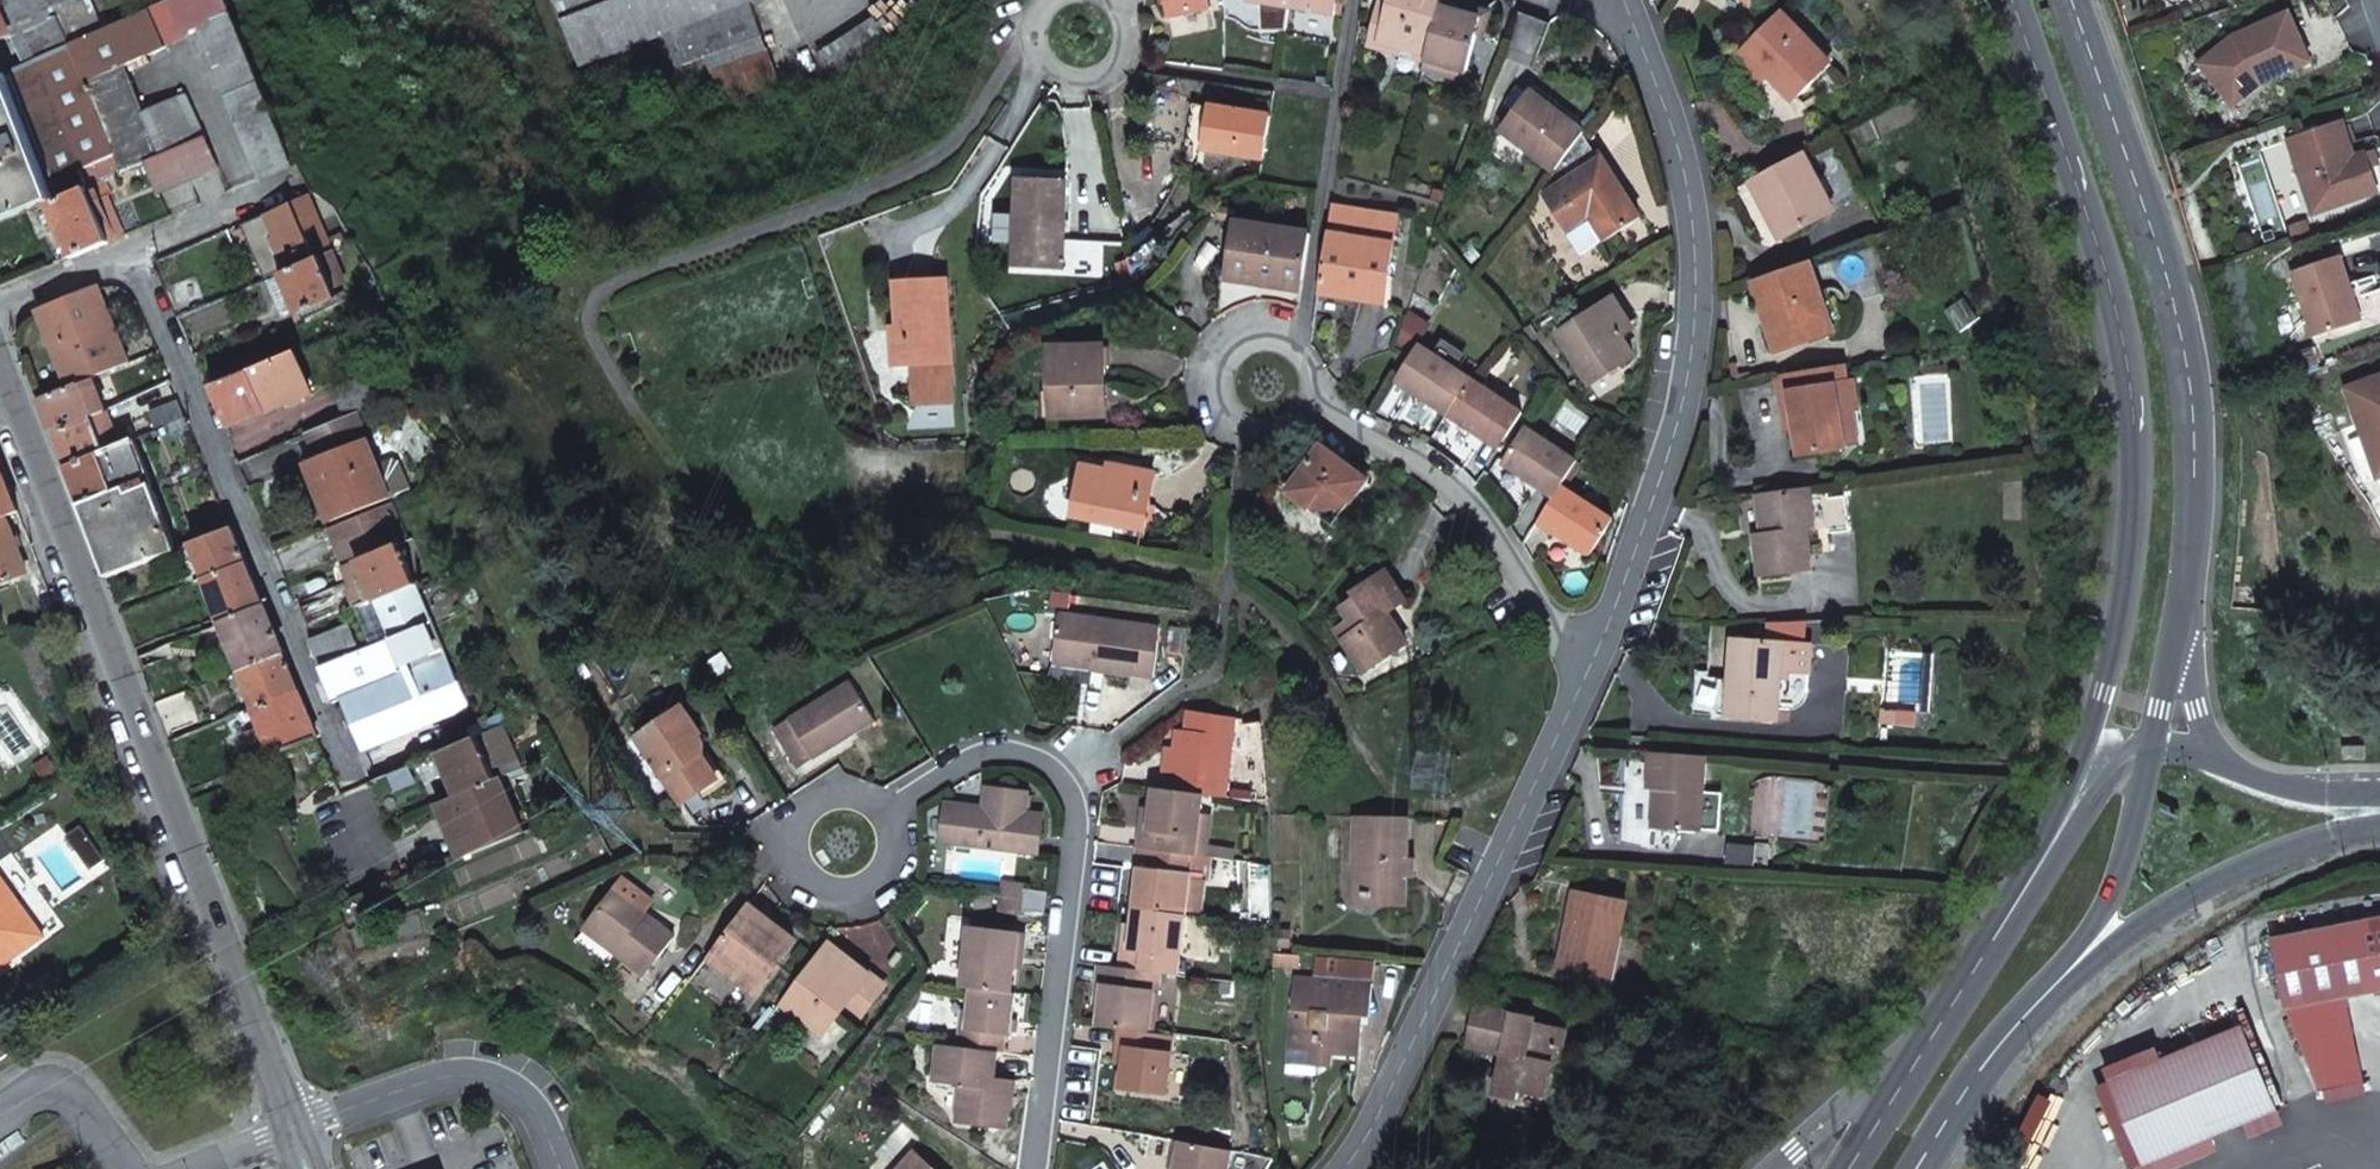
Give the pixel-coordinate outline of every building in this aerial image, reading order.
[(12,36),(48,20),(40,0),(0,0),(0,10),(12,36)] [(228,0),(175,0),(152,10),(164,41),(199,27),(260,179),(293,166),(228,0)] [(578,66),(663,34),(675,68),(704,58),(761,37),(750,3),(759,0),(554,0),(578,66)] [(1169,17),(1213,8),(1211,0),(1166,0),(1169,17)] [(1291,7),(1334,14),(1336,0),(1292,0),(1291,7)] [(1390,6),(1380,42),(1427,55),(1440,6),(1442,0),(1392,0),(1390,6)] [(92,1),(54,18),(67,48),(105,31),(92,1)] [(1390,6),(1381,4),(1369,46),(1425,61),(1427,55),(1380,42),(1390,6)] [(1465,12),(1454,10),(1451,21),(1478,27),(1482,10),(1467,5),(1465,12)] [(1454,10),(1440,6),(1427,55),(1425,61),(1466,72),(1477,33),(1484,36),(1491,12),(1482,10),(1478,27),(1451,21),(1454,10)] [(12,36),(0,10),(0,41),(12,36)] [(67,48),(7,75),(56,200),(106,179),(147,162),(207,137),(188,95),(144,114),(125,65),(167,48),(164,41),(152,10),(105,31),(67,48)] [(1781,12),(1732,59),(1759,87),(1773,72),(1798,98),(1832,65),(1781,12)] [(2232,37),(2199,64),(2228,100),(2256,78),(2260,83),(2310,61),(2289,12),(2232,37)] [(1520,13),(1506,47),(1536,59),(1550,25),(1520,13)] [(778,83),(766,50),(709,70),(722,104),(778,83)] [(1466,72),(1425,61),(1423,69),(1465,80),(1466,72)] [(0,78),(0,223),(48,203),(56,200),(7,75),(0,78)] [(2256,78),(2228,100),(2233,105),(2260,83),(2256,78)] [(1501,131),(1554,171),(1577,142),(1584,133),(1531,93),(1501,131)] [(1201,107),(1184,105),(1177,146),(1194,149),(1201,107)] [(1260,118),(1201,107),(1194,149),(1236,156),(1253,159),(1260,118)] [(2353,157),(2341,122),(2289,140),(2313,213),(2377,191),(2365,153),(2353,157)] [(207,137),(147,162),(160,192),(220,167),(207,137)] [(1750,180),(1780,239),(1833,211),(1803,153),(1750,180)] [(1543,195),(1566,233),(1588,219),(1603,242),(1640,218),(1602,158),(1543,195)] [(56,200),(48,203),(70,257),(116,239),(99,199),(112,193),(106,179),(56,200)] [(1018,236),(1016,266),(1062,268),(1062,277),(1102,279),(1103,242),(1064,240),(1067,182),(1018,180),(1015,236),(1018,236)] [(316,259),(293,204),(268,214),(277,234),(273,236),(287,271),(316,259)] [(1385,303),(1394,244),(1399,214),(1333,204),(1328,237),(1319,293),(1385,303)] [(260,241),(274,277),(287,271),(273,236),(277,234),(268,214),(255,220),(260,231),(263,240),(260,241)] [(1588,219),(1566,233),(1581,256),(1603,242),(1588,219)] [(260,231),(255,220),(238,227),(242,239),(260,231)] [(1310,234),(1237,223),(1228,279),(1258,283),(1267,276),(1303,282),(1310,234)] [(274,277),(272,278),(276,286),(284,283),(296,310),(297,315),(329,302),(331,309),(341,305),(335,288),(347,283),(335,251),(316,259),(287,271),(274,277)] [(2361,320),(2340,255),(2292,271),(2312,337),(2361,320)] [(1751,281),(1775,352),(1834,333),(1810,261),(1751,281)] [(272,278),(270,278),(284,315),(296,310),(284,283),(276,286),(272,278)] [(911,323),(908,366),(929,365),(955,363),(950,278),(897,282),(899,324),(911,323)] [(37,310),(59,364),(68,388),(92,378),(131,362),(99,285),(37,310)] [(1614,298),(1558,333),(1590,384),(1634,356),(1621,336),(1633,329),(1614,298)] [(892,324),(894,374),(916,372),(930,372),(929,365),(908,366),(911,323),(899,324),(892,324)] [(1051,347),(1052,417),(1103,415),(1102,385),(1106,385),(1104,346),(1051,347)] [(1423,347),(1403,375),(1417,385),(1411,392),(1448,418),(1473,384),(1423,347)] [(313,393),(296,352),(212,387),(229,428),(313,393)] [(955,377),(955,363),(929,365),(930,372),(916,372),(918,405),(954,402),(952,377),(955,377)] [(38,394),(40,399),(68,388),(59,364),(38,373),(33,372),(28,368),(38,394)] [(1792,411),(1799,455),(1845,448),(1840,412),(1858,409),(1853,381),(1846,383),(1843,365),(1778,375),(1784,412),(1792,411)] [(379,406),(367,375),(333,388),(345,418),(355,414),(379,406)] [(1403,375),(1397,382),(1411,392),(1417,385),(1403,375)] [(2377,477),(2379,476),(2379,375),(2345,387),(2377,477)] [(105,410),(92,378),(68,388),(40,399),(44,411),(52,431),(91,415),(105,410)] [(1448,418),(1484,445),(1489,438),(1503,448),(1523,420),(1473,384),(1448,418)] [(178,401),(151,413),(157,427),(184,415),(178,401)] [(365,441),(355,414),(345,418),(322,427),(333,454),(365,441)] [(91,415),(52,431),(55,439),(66,467),(106,450),(91,415)] [(1531,427),(1506,462),(1542,488),(1547,481),(1561,492),(1564,488),(1581,464),(1531,427)] [(1489,438),(1484,445),(1498,455),(1503,448),(1489,438)] [(106,450),(66,467),(78,497),(81,506),(148,477),(134,439),(106,450)] [(388,498),(365,441),(333,454),(309,464),(331,521),(388,498)] [(1322,445),(1288,492),(1315,513),(1349,509),(1368,480),(1322,445)] [(6,517),(19,511),(3,470),(0,462),(0,519),(6,517)] [(1083,466),(1074,515),(1144,529),(1149,501),(1137,499),(1142,471),(1116,466),(1115,472),(1083,466)] [(148,477),(81,506),(85,515),(109,577),(177,550),(148,477)] [(1547,481),(1542,488),(1556,498),(1561,492),(1547,481)] [(1754,535),(1759,576),(1811,570),(1806,530),(1814,529),(1808,487),(1761,493),(1766,533),(1754,535)] [(1614,525),(1564,488),(1561,492),(1556,498),(1543,515),(1557,526),(1553,532),(1588,559),(1614,525)] [(345,566),(400,544),(405,541),(391,505),(331,530),(345,566)] [(1543,515),(1539,522),(1553,532),(1557,526),(1543,515)] [(0,519),(0,583),(27,572),(25,567),(6,517),(0,519)] [(232,528),(192,544),(206,579),(247,562),(232,528)] [(374,601),(416,584),(400,544),(345,566),(342,567),(359,607),(374,601)] [(264,605),(247,562),(206,579),(223,621),(264,605)] [(1337,630),(1365,672),(1407,643),(1387,612),(1404,600),(1385,571),(1356,591),(1360,597),(1343,608),(1350,621),(1337,630)] [(344,698),(365,751),(467,710),(416,584),(374,601),(389,640),(361,651),(320,668),(334,702),(344,698)] [(331,596),(302,608),(309,627),(339,615),(331,596)] [(264,605),(223,621),(242,669),(283,652),(264,605)] [(1160,628),(1060,614),(1053,664),(1153,677),(1160,628)] [(320,668),(361,651),(350,623),(309,641),(320,668)] [(1778,706),(1783,643),(1731,639),(1725,717),(1788,722),(1790,707),(1778,706)] [(1783,643),(1778,706),(1790,707),(1792,690),(1807,690),(1812,645),(1783,643)] [(283,652),(242,669),(258,708),(300,691),(283,652)] [(852,682),(790,719),(813,758),(875,721),(852,682)] [(200,721),(189,690),(157,703),(166,726),(169,733),(200,721)] [(258,708),(243,714),(248,727),(256,724),(263,741),(271,738),(277,754),(319,736),(300,691),(258,708)] [(682,707),(637,738),(682,804),(718,779),(701,755),(702,751),(703,750),(703,744),(701,742),(701,740),(698,737),(700,734),(682,707)] [(1235,718),(1188,711),(1185,732),(1178,731),(1176,749),(1173,772),(1163,771),(1161,789),(1202,794),(1226,797),(1235,718)] [(439,752),(457,796),(499,778),(519,770),(503,726),(477,736),(439,752)] [(2340,748),(2341,761),(2363,761),(2362,747),(2340,748)] [(1176,749),(1166,748),(1163,771),(1173,772),(1176,749)] [(1659,791),(1656,830),(1701,832),(1705,757),(1648,753),(1646,790),(1659,791)] [(412,764),(369,782),(384,817),(426,799),(412,764)] [(499,778),(457,796),(442,803),(464,858),(522,834),(499,778)] [(1024,790),(984,785),(981,807),(975,811),(947,808),(943,842),(1034,853),(1039,813),(1022,811),(1024,790)] [(1161,789),(1154,788),(1149,830),(1140,829),(1138,848),(1183,853),(1185,836),(1197,837),(1200,813),(1202,794),(1161,789)] [(1185,836),(1183,853),(1189,854),(1207,856),(1211,815),(1200,813),(1197,837),(1185,836)] [(1406,907),(1409,819),(1356,818),(1353,896),(1379,897),(1379,906),(1406,907)] [(1140,868),(1136,908),(1187,915),(1192,873),(1187,873),(1189,854),(1183,853),(1138,848),(1136,867),(1140,868)] [(42,935),(0,877),(0,965),(42,935)] [(655,902),(626,880),(616,891),(646,913),(655,902)] [(1026,894),(1023,911),(1044,913),(1046,891),(1026,889),(1026,894)] [(587,930),(647,975),(676,936),(646,913),(616,891),(587,930)] [(999,908),(1023,911),(1026,894),(1001,891),(999,908)] [(1574,892),(1559,966),(1605,975),(1614,936),(1619,937),(1626,903),(1574,892)] [(755,994),(795,941),(749,905),(708,959),(755,994)] [(1133,928),(1131,949),(1123,948),(1121,968),(1148,971),(1157,972),(1179,975),(1187,915),(1136,908),(1133,928)] [(2379,992),(2379,923),(2270,944),(2283,1011),(2284,1010),(2318,1093),(2361,1086),(2344,999),(2379,992)] [(1019,933),(970,927),(963,987),(974,988),(1012,993),(1019,933)] [(1133,928),(1126,927),(1123,948),(1131,949),(1133,928)] [(884,986),(827,942),(781,1003),(806,1021),(817,1006),(835,1019),(845,1006),(859,1018),(884,986)] [(1275,967),(1298,968),(1299,956),(1275,954),(1275,967)] [(1104,985),(1101,1005),(1098,1026),(1121,1029),(1149,1032),(1155,990),(1146,989),(1148,971),(1121,968),(1100,965),(1097,985),(1104,985)] [(1157,972),(1148,971),(1146,989),(1155,990),(1157,972)] [(1331,1067),(1333,1054),(1352,1055),(1358,1056),(1361,1015),(1372,1016),(1374,984),(1295,979),(1290,1050),(1317,1052),(1317,1066),(1331,1067)] [(1104,985),(1097,985),(1095,1005),(1101,1005),(1104,985)] [(974,988),(968,1030),(962,1029),(959,1048),(998,1052),(1003,1053),(1005,1035),(1011,1036),(1017,994),(1012,993),(974,988)] [(1476,1005),(1467,1046),(1502,1054),(1493,1094),(1517,1099),(1519,1090),(1544,1096),(1551,1063),(1547,1062),(1550,1048),(1562,1050),(1566,1031),(1533,1024),(1534,1018),(1476,1005)] [(817,1006),(806,1021),(823,1035),(835,1019),(817,1006)] [(1127,1048),(1121,1089),(1166,1095),(1172,1051),(1157,1050),(1159,1034),(1149,1032),(1121,1029),(1119,1047),(1127,1048)] [(2140,1166),(2273,1112),(2239,1030),(2106,1084),(2140,1166)] [(959,1048),(939,1045),(934,1082),(961,1085),(958,1111),(971,1112),(981,1126),(1007,1129),(1012,1090),(994,1088),(995,1078),(998,1052),(959,1048)] [(1317,1052),(1290,1050),(1288,1073),(1316,1075),(1317,1066),(1317,1052)] [(1013,1080),(995,1078),(994,1088),(1012,1090),(1013,1080)] [(971,1112),(958,1111),(956,1123),(981,1126),(971,1112)] [(1231,1153),(1174,1142),(1169,1168),(1228,1168),(1231,1153)] [(910,1150),(894,1168),(932,1168),(910,1150)]
